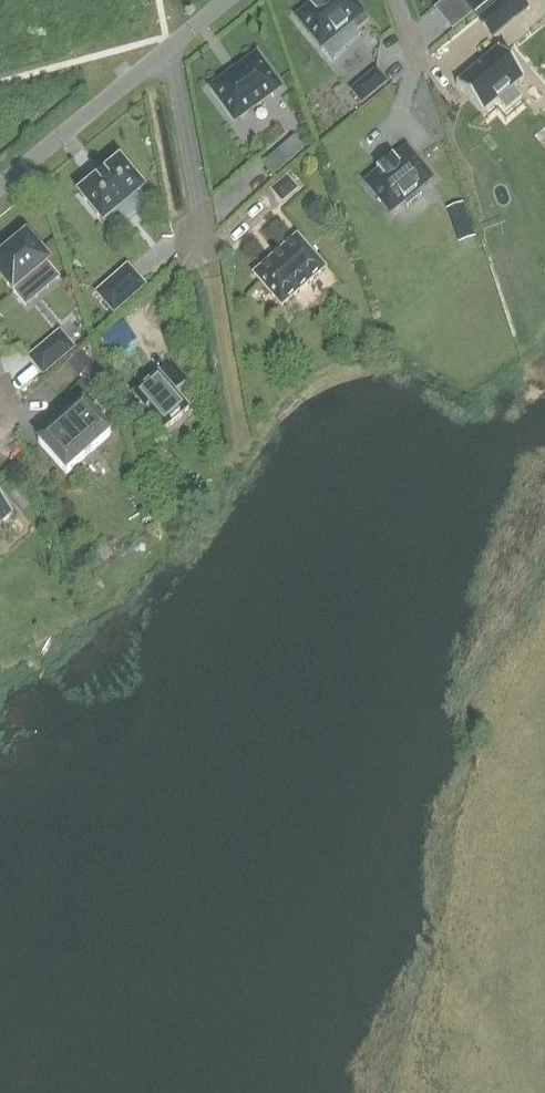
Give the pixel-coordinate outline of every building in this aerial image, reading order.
[(307,1),(311,7),(296,19),(322,50),(352,25),(358,32),(370,22),(352,0),(308,0),(307,1)] [(464,1),(473,13),(490,0),(465,0),(464,1)] [(524,6),(519,0),(496,0),(476,16),(490,34),(524,6)] [(500,54),(457,89),(482,120),(498,107),(506,117),(522,105),(513,94),(525,85),(500,54)] [(280,88),(256,55),(211,89),(235,121),(280,88)] [(362,104),(386,84),(376,72),(352,92),(362,104)] [(407,148),(392,161),(391,159),(378,170),(380,171),(365,183),(390,214),(404,203),(406,205),(420,194),(418,191),(433,179),(407,148)] [(275,153),(265,162),(277,175),(287,166),(275,153)] [(103,224),(142,192),(120,164),(80,196),(103,224)] [(272,192),(282,204),(297,191),(287,179),(272,192)] [(297,237),(253,276),(282,308),(326,270),(297,237)] [(14,292),(48,264),(27,238),(0,260),(0,277),(13,293),(14,292)] [(99,295),(117,315),(147,289),(129,269),(99,295)] [(30,359),(44,376),(75,350),(60,333),(30,359)] [(82,352),(68,364),(79,378),(94,366),(82,352)] [(164,432),(180,419),(189,411),(159,376),(134,397),(164,432)] [(110,436),(83,405),(39,443),(66,475),(110,436)] [(11,516),(13,514),(0,500),(0,526),(11,516)]
